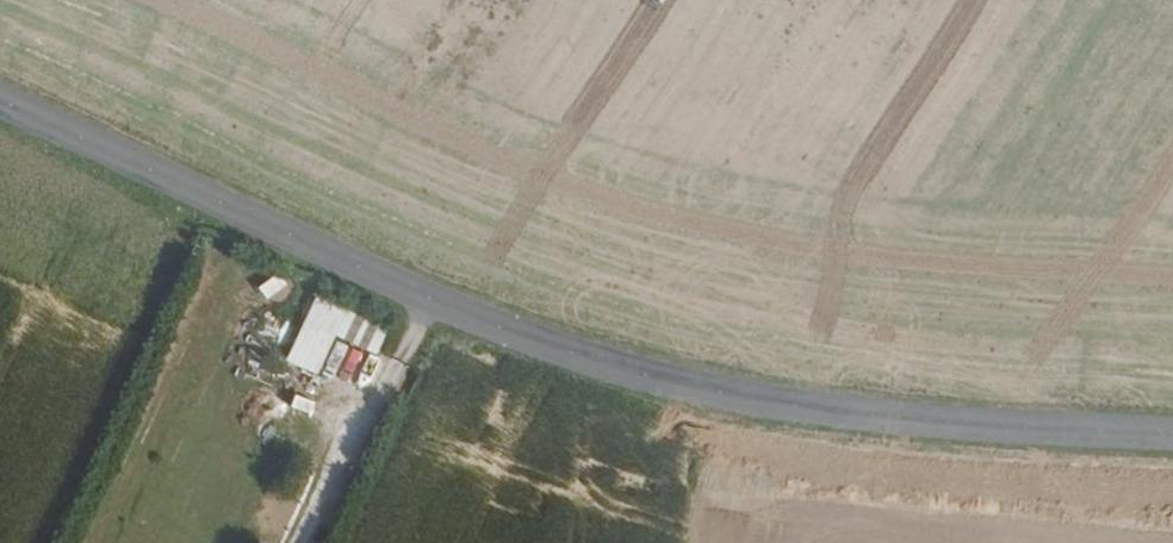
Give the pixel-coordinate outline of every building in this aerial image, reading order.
[(391,327),(318,293),(288,358),(320,374),(339,334),(379,353),(391,327)]
